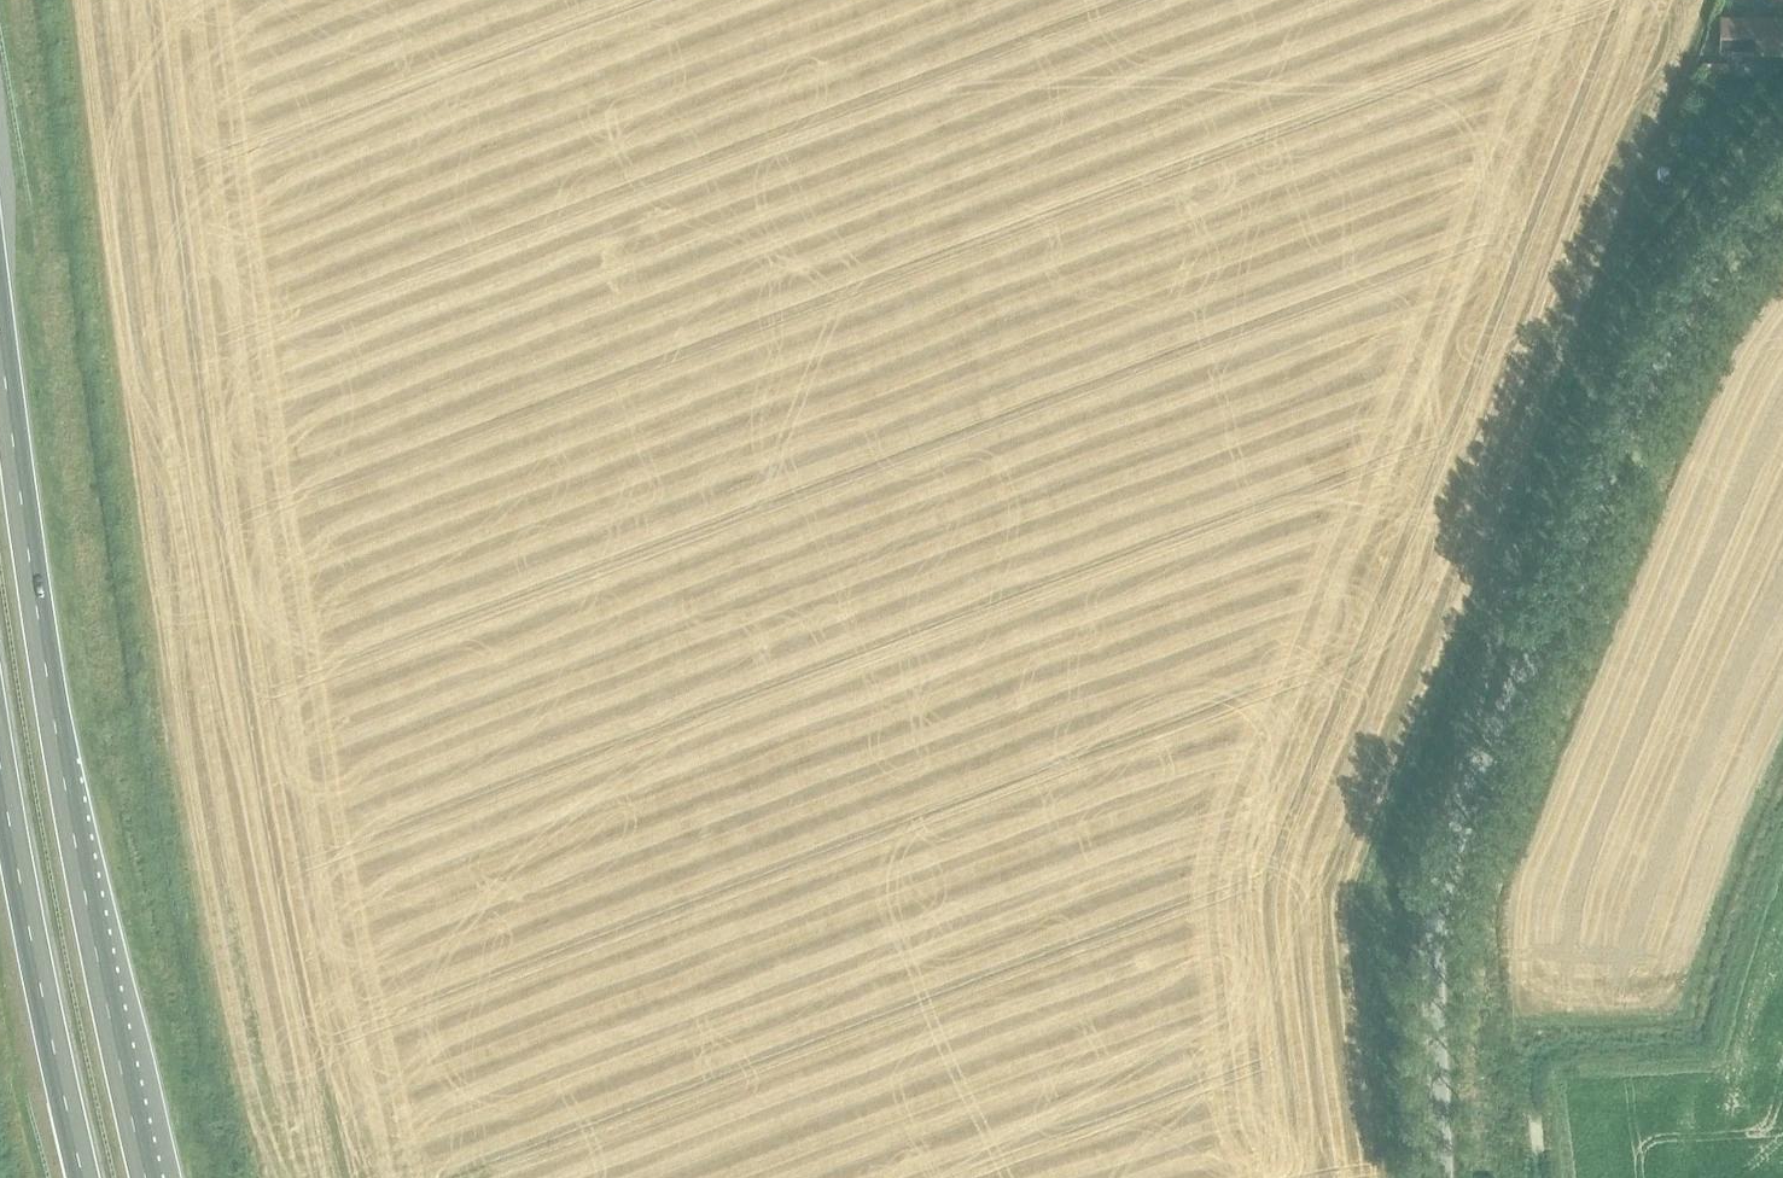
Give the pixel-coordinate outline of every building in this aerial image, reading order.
[(1723,18),(1722,50),(1782,51),(1782,19),(1723,18)]
